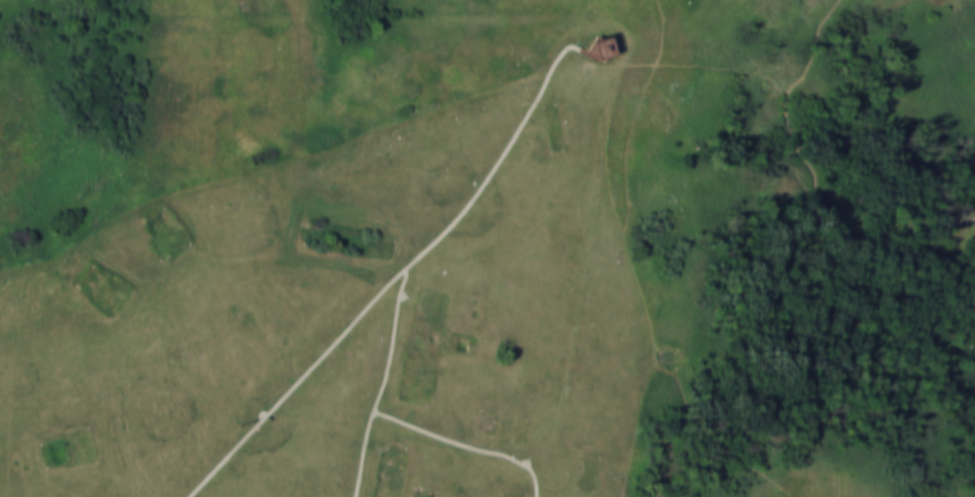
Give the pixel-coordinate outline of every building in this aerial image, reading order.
[(599,37),(604,53),(589,59),(583,42),(599,37)]
